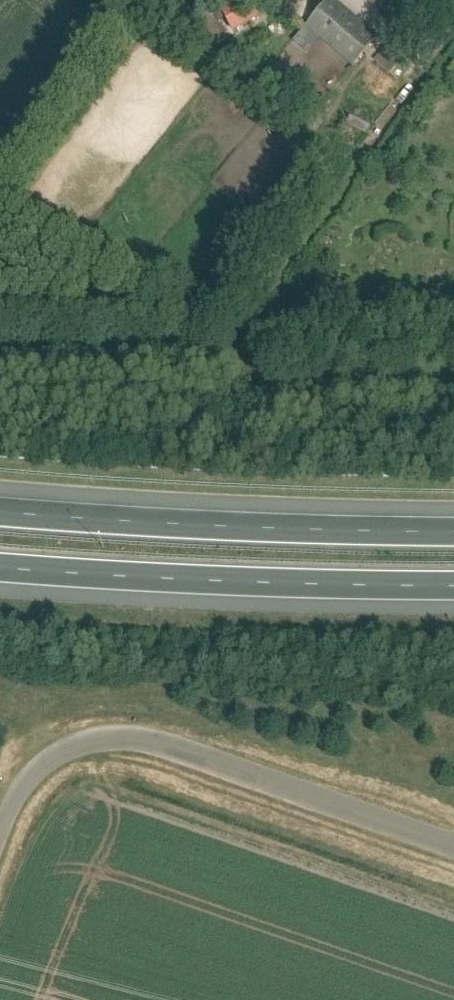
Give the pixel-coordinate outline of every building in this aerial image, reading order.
[(250,0),(226,0),(196,16),(211,44),(260,18),(250,0)] [(336,0),(328,0),(306,27),(352,66),(378,34),(336,0)]
